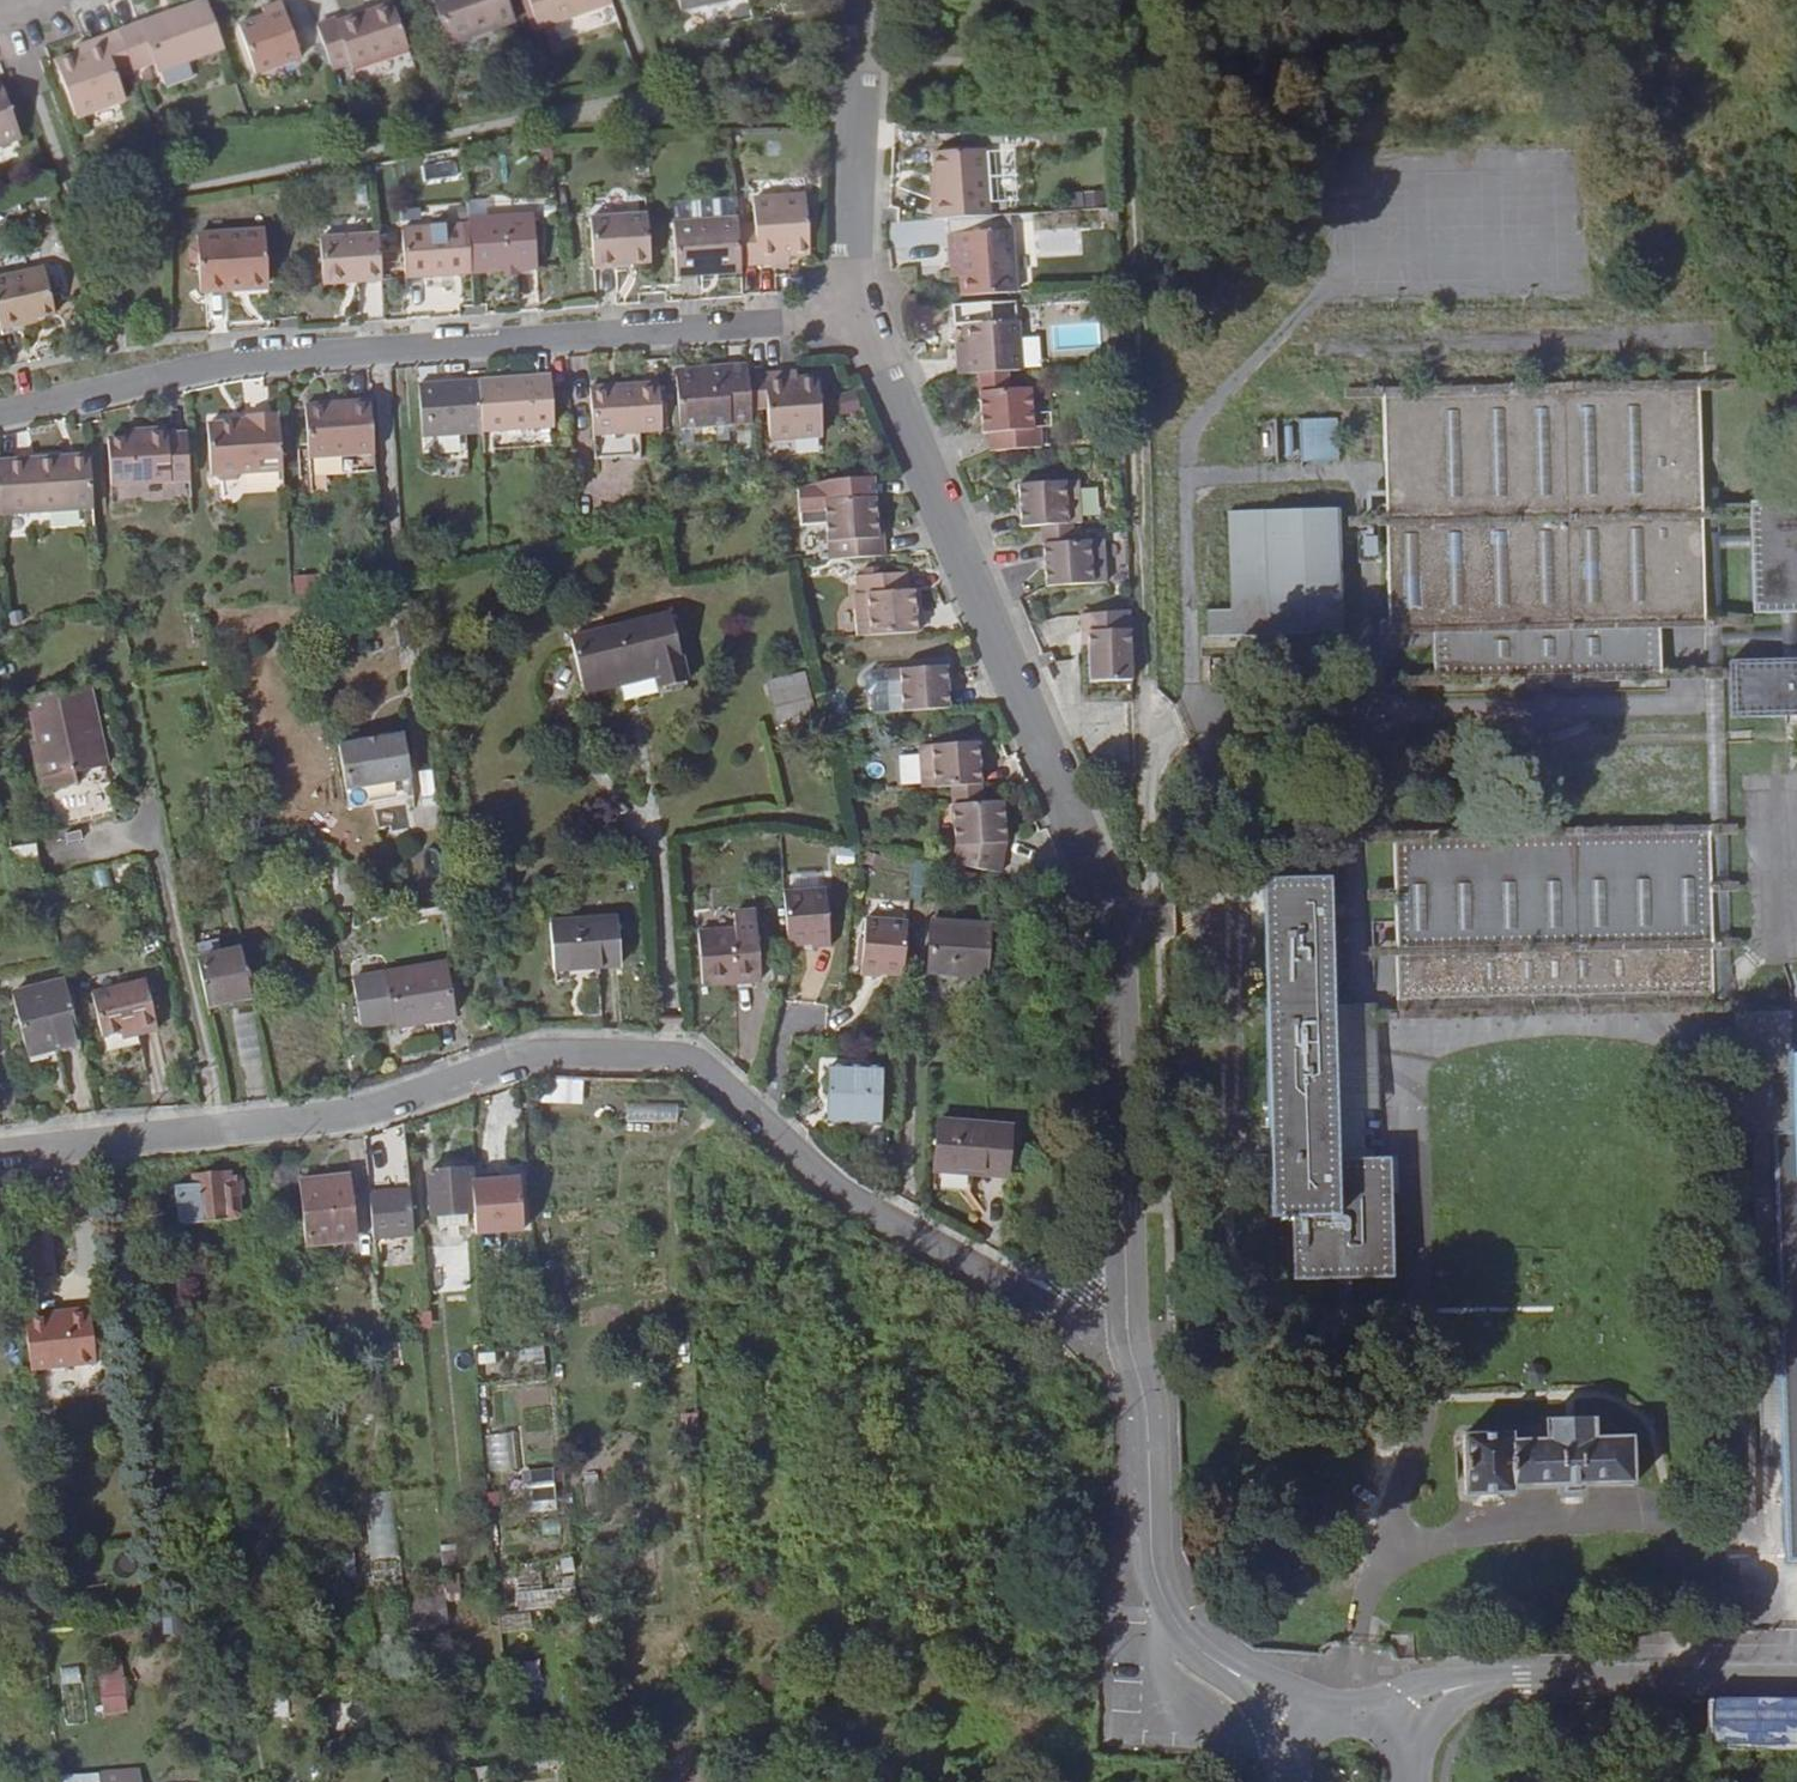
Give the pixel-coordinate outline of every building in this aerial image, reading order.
[(132,71),(153,63),(157,73),(223,50),(205,0),(118,31),(130,66),(132,71)] [(433,3),(448,46),(514,23),(506,0),(444,0),(433,3)] [(611,3),(610,0),(547,0),(556,24),(611,3)] [(686,9),(729,1),(729,0),(684,0),(686,9)] [(315,28),(330,71),(350,64),(351,68),(407,48),(392,5),(336,24),(335,22),(315,28)] [(263,19),(236,29),(253,77),(300,60),(281,6),(261,13),(263,19)] [(118,31),(84,43),(87,52),(75,56),(56,63),(75,117),(106,106),(97,78),(130,66),(118,31)] [(87,52),(84,43),(72,47),(75,56),(87,52)] [(17,138),(0,91),(0,144),(17,138)] [(933,153),(935,174),(936,200),(931,200),(932,221),(989,216),(985,149),(933,153)] [(776,260),(788,258),(809,257),(805,202),(735,206),(736,225),(739,272),(776,270),(776,260)] [(592,265),(649,262),(646,213),(589,216),(592,265)] [(533,214),(466,217),(467,224),(470,273),(536,269),(533,214)] [(970,221),(970,232),(1012,230),(1011,220),(970,221)] [(404,277),(470,273),(467,224),(402,228),(404,277)] [(675,283),(701,281),(701,275),(739,273),(739,272),(736,225),(672,229),(675,283)] [(231,282),(267,281),(262,229),(196,234),(196,242),(189,244),(189,256),(198,261),(200,291),(231,289),(231,282)] [(323,282),(380,279),(377,234),(321,237),(323,282)] [(960,264),(961,277),(962,297),(1000,294),(1014,293),(1011,240),(947,245),(948,264),(960,264)] [(776,260),(776,270),(788,268),(788,258),(776,260)] [(949,278),(961,277),(960,264),(948,264),(949,278)] [(0,279),(0,331),(19,327),(18,322),(36,318),(54,314),(45,269),(0,279)] [(701,275),(701,281),(740,279),(739,273),(701,275)] [(231,282),(231,289),(267,287),(267,281),(231,282)] [(962,297),(952,298),(953,324),(966,324),(966,343),(966,355),(955,355),(956,375),(975,374),(1006,372),(1019,371),(1016,320),(1002,320),(1000,294),(962,297)] [(37,323),(36,318),(18,322),(19,327),(37,323)] [(1041,339),(1024,340),(1025,369),(1042,369),(1041,339)] [(966,355),(966,343),(955,343),(955,355),(966,355)] [(737,397),(735,362),(735,351),(692,354),(692,362),(664,363),(668,411),(739,407),(737,397)] [(692,362),(692,354),(664,355),(664,363),(692,362)] [(785,359),(771,360),(771,368),(785,368),(785,359)] [(806,366),(785,368),(771,368),(771,360),(735,362),(737,397),(755,396),(757,425),(809,422),(806,366)] [(466,368),(469,420),(541,415),(537,363),(466,368)] [(1438,657),(1664,653),(1664,602),(1708,602),(1705,365),(1387,368),(1389,497),(1389,507),(1391,607),(1437,606),(1437,617),(1438,657)] [(469,420),(466,368),(404,373),(407,424),(469,420)] [(650,418),(647,371),(579,375),(582,422),(613,420),(650,418)] [(976,392),(1007,390),(1006,372),(975,374),(976,392)] [(358,385),(329,387),(329,394),(314,395),(313,389),(293,390),(296,445),(361,441),(358,385)] [(1007,390),(976,392),(979,432),(987,432),(989,452),(1042,448),(1041,428),(1030,428),(1028,389),(1007,390)] [(229,459),(270,456),(266,398),(234,400),(234,403),(234,407),(216,408),(195,409),(198,461),(205,461),(210,465),(225,463),(229,459)] [(1342,399),(1303,399),(1303,441),(1343,441),(1342,399)] [(177,466),(174,420),(157,421),(157,416),(133,417),(133,423),(116,424),(97,426),(99,471),(177,466)] [(614,446),(613,420),(582,422),(584,447),(614,446)] [(78,442),(59,443),(59,452),(79,450),(78,442)] [(82,496),(79,450),(59,452),(59,443),(0,448),(0,501),(82,496)] [(1739,997),(1729,631),(1728,618),(1726,533),(1726,517),(1725,499),(1725,484),(1725,472),(1708,472),(1713,652),(1713,662),(1718,822),(1718,830),(1723,997),(1724,1017),(1733,1017),(1733,998),(1739,997)] [(1019,527),(1041,526),(1071,525),(1079,524),(1077,479),(1016,483),(1019,528),(1019,527)] [(1796,599),(1796,479),(1756,479),(1756,484),(1756,499),(1756,517),(1757,532),(1758,599),(1786,599),(1796,599)] [(814,482),(818,545),(873,542),(872,522),(865,522),(864,502),(863,480),(814,482)] [(1725,484),(1725,499),(1756,499),(1756,484),(1725,484)] [(1332,498),(1226,500),(1228,600),(1202,600),(1202,625),(1335,622),(1332,498)] [(1726,517),(1726,533),(1757,532),(1756,517),(1726,517)] [(1043,545),(1072,543),(1071,525),(1041,526),(1043,545)] [(1072,543),(1043,545),(1045,588),(1105,584),(1103,541),(1072,543)] [(842,564),(845,622),(905,618),(902,577),(896,578),(895,560),(842,564)] [(319,593),(320,575),(294,573),(293,592),(319,593)] [(1786,617),(1786,631),(1786,647),(1796,647),(1796,599),(1786,599),(1786,617)] [(1437,606),(1391,607),(1352,607),(1352,618),(1437,617),(1437,606)] [(1082,681),(1106,681),(1124,680),(1122,612),(1073,614),(1074,632),(1080,632),(1082,681)] [(508,640),(518,684),(591,669),(596,692),(603,691),(599,677),(619,672),(608,617),(508,640)] [(1786,617),(1728,618),(1729,631),(1786,631),(1786,617)] [(1106,700),(1106,681),(1082,681),(1080,632),(1074,632),(1076,700),(1106,700)] [(1786,647),(1732,648),(1733,702),(1796,702),(1796,647),(1786,647)] [(875,655),(877,699),(936,694),(933,652),(875,655)] [(1713,652),(1664,653),(1438,657),(1393,657),(1394,667),(1713,662),(1713,652)] [(591,669),(518,684),(523,708),(596,692),(591,669)] [(599,677),(603,691),(622,687),(619,672),(599,677)] [(789,672),(757,680),(767,718),(797,710),(789,672)] [(762,719),(767,718),(757,680),(752,682),(762,719)] [(75,774),(54,693),(10,702),(20,750),(14,751),(25,796),(53,790),(52,779),(75,774)] [(397,767),(390,724),(325,735),(331,779),(397,767)] [(907,731),(909,774),(969,770),(967,727),(907,731)] [(942,834),(940,850),(985,858),(989,859),(994,830),(991,781),(939,785),(942,834)] [(1376,838),(1401,837),(1718,830),(1718,822),(1375,830),(1376,838)] [(1405,952),(1407,1004),(1723,997),(1718,830),(1401,837),(1403,883),(1403,893),(1405,941),(1405,952)] [(37,842),(13,845),(15,864),(40,860),(37,842)] [(385,852),(366,855),(374,903),(392,900),(385,852)] [(338,868),(340,902),(353,901),(351,867),(338,868)] [(101,889),(96,869),(62,878),(68,898),(101,889)] [(1332,1105),(1329,999),(1324,873),(1261,874),(1271,1212),(1292,1212),(1294,1274),(1390,1272),(1386,1155),(1351,1155),(1334,1155),(1332,1105)] [(823,883),(779,882),(779,935),(804,936),(804,940),(823,940),(823,883)] [(1376,892),(1403,893),(1403,883),(1377,883),(1376,892)] [(726,932),(691,933),(692,981),(749,981),(749,913),(726,914),(726,932)] [(869,965),(893,965),(894,914),(853,913),(852,968),(869,968),(869,965)] [(547,920),(546,961),(609,961),(610,920),(547,920)] [(923,981),(981,982),(983,930),(923,929),(923,981)] [(1378,952),(1405,952),(1405,941),(1378,941),(1378,952)] [(429,959),(380,965),(389,1017),(436,1011),(429,959)] [(381,1018),(389,1017),(380,965),(373,966),(381,1018)] [(247,985),(247,1008),(285,1006),(285,984),(247,985)] [(136,986),(130,988),(143,1039),(150,1037),(136,986)] [(76,1044),(59,987),(10,1000),(24,1053),(49,1046),(50,1051),(76,1044)] [(101,1044),(119,1038),(132,1035),(134,1042),(143,1039),(130,988),(86,1000),(99,1044),(101,1044)] [(187,1004),(199,1050),(246,1038),(234,992),(187,1004)] [(1374,1005),(1374,1025),(1724,1017),(1723,997),(1407,1004),(1374,1005)] [(1736,1120),(1772,1120),(1792,1120),(1790,1057),(1790,1040),(1789,997),(1739,997),(1733,998),(1733,1017),(1735,1076),(1736,1120)] [(1373,998),(1329,999),(1332,1105),(1349,1104),(1376,1103),(1374,1025),(1374,1005),(1373,998)] [(103,1051),(134,1042),(132,1035),(119,1038),(101,1044),(103,1051)] [(49,1046),(24,1053),(27,1065),(78,1052),(76,1044),(50,1051),(49,1046)] [(1790,1057),(1792,1120),(1772,1120),(1777,1337),(1779,1422),(1782,1557),(1796,1557),(1796,1056),(1790,1057)] [(821,1073),(821,1127),(874,1128),(874,1073),(821,1073)] [(583,1103),(584,1078),(550,1077),(550,1102),(583,1103)] [(628,1120),(677,1119),(677,1103),(627,1104),(628,1120)] [(1351,1155),(1349,1104),(1332,1105),(1334,1155),(1351,1155)] [(488,1122),(489,1140),(503,1141),(504,1123),(488,1122)] [(934,1136),(932,1202),(968,1203),(969,1186),(1006,1187),(1007,1137),(934,1136)] [(501,1152),(503,1141),(489,1140),(490,1151),(501,1152)] [(270,1186),(301,1184),(299,1164),(268,1167),(270,1186)] [(433,1216),(496,1212),(493,1186),(472,1186),(471,1169),(429,1173),(433,1216)] [(236,1184),(235,1176),(180,1179),(181,1188),(162,1189),(164,1216),(183,1216),(184,1222),(244,1218),(243,1196),(246,1195),(245,1183),(236,1184)] [(350,1179),(301,1184),(308,1250),(337,1248),(337,1236),(356,1234),(350,1179)] [(372,1238),(414,1235),(411,1193),(368,1196),(372,1238)] [(337,1236),(337,1248),(358,1246),(356,1234),(337,1236)] [(19,1242),(24,1283),(50,1280),(44,1239),(19,1242)] [(431,1290),(449,1287),(444,1251),(426,1253),(431,1290)] [(95,1315),(28,1323),(34,1373),(102,1365),(95,1315)] [(1779,1422),(1777,1337),(1759,1336),(1759,1422),(1779,1422)] [(1510,1434),(1463,1435),(1464,1493),(1509,1493),(1509,1486),(1634,1485),(1634,1438),(1599,1439),(1599,1419),(1539,1420),(1539,1439),(1510,1439),(1510,1434)] [(484,1434),(486,1470),(517,1468),(515,1432),(484,1434)] [(529,1509),(556,1509),(555,1467),(528,1467),(529,1509)] [(337,1507),(344,1564),(360,1563),(356,1521),(365,1520),(364,1505),(337,1507)] [(518,1591),(519,1607),(576,1606),(576,1575),(557,1576),(557,1590),(518,1591)] [(404,1609),(446,1606),(443,1583),(402,1586),(404,1609)] [(128,1713),(127,1673),(97,1674),(99,1714),(128,1713)] [(1715,1769),(1796,1769),(1796,1700),(1703,1700),(1703,1769),(1715,1769)] [(484,1759),(460,1762),(463,1781),(487,1781),(484,1759)]
